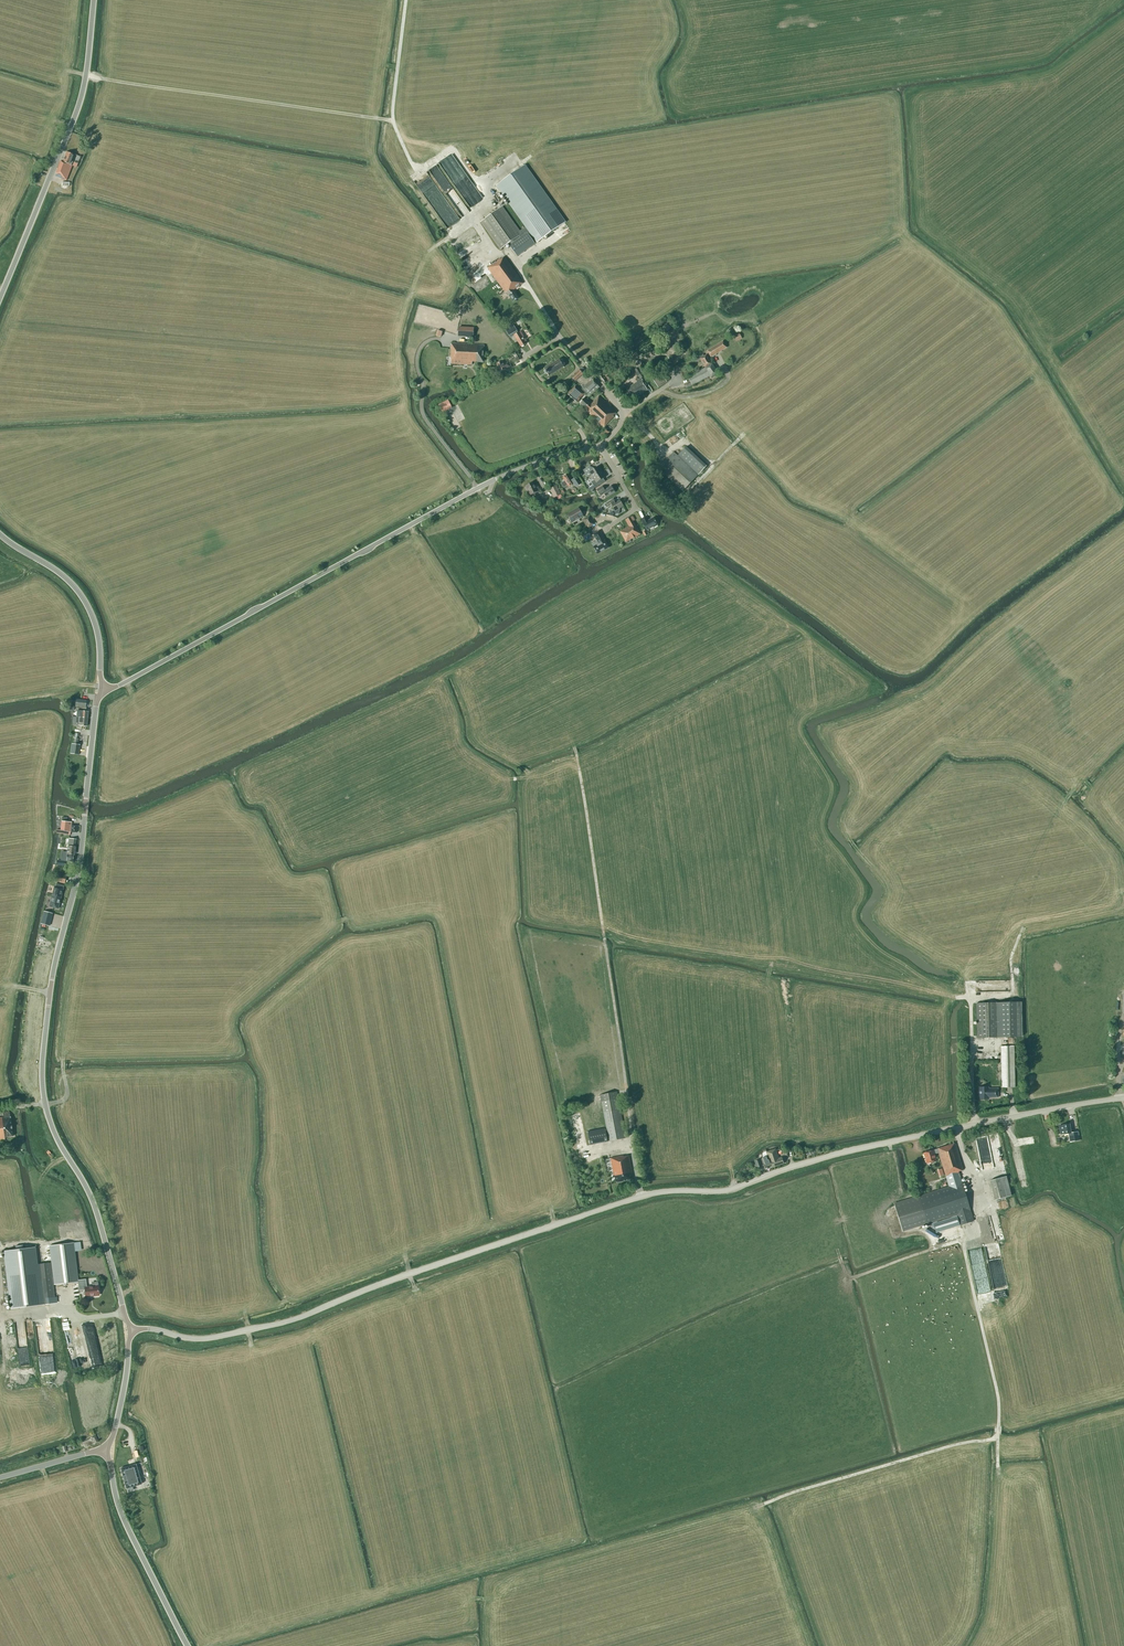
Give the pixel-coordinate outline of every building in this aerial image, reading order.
[(74,155),(66,152),(62,162),(60,161),(55,176),(66,181),(72,166),(71,165),(72,162),(71,161),(74,155)] [(497,185),(527,227),(520,231),(502,207),(481,222),(500,249),(508,244),(517,257),(565,223),(524,166),(497,185)] [(424,195),(433,207),(436,205),(428,193),(424,195)] [(458,253),(462,260),(469,256),(465,249),(458,253)] [(523,283),(508,262),(504,257),(500,260),(500,259),(487,268),(504,291),(505,290),(513,302),(519,298),(514,292),(513,290),(523,283)] [(513,324),(505,329),(510,338),(514,335),(517,340),(521,347),(526,344),(525,342),(526,341),(521,332),(518,333),(513,324)] [(666,324),(660,329),(663,334),(669,329),(666,324)] [(458,328),(457,336),(473,337),(473,328),(458,328)] [(742,339),(739,332),(733,335),(736,342),(742,339)] [(725,340),(723,341),(707,351),(711,357),(727,348),(729,346),(725,340)] [(483,362),(484,345),(451,343),(451,357),(451,364),(472,365),(472,362),(483,362)] [(712,377),(718,374),(706,355),(704,356),(703,355),(699,357),(700,359),(706,368),(688,377),(691,382),(685,384),(686,388),(692,386),(691,383),(692,386),(711,376),(712,377)] [(564,367),(565,363),(563,360),(559,360),(544,369),(545,371),(544,372),(546,375),(547,374),(548,376),(549,376),(550,376),(564,367)] [(506,369),(510,367),(508,362),(504,364),(502,361),(497,364),(500,372),(506,369)] [(586,371),(582,367),(579,370),(571,377),(575,381),(583,374),(586,371)] [(630,386),(626,388),(633,399),(632,397),(639,393),(641,395),(647,390),(646,388),(642,382),(643,382),(641,378),(642,378),(636,368),(634,370),(640,379),(636,381),(637,382),(630,387),(630,386)] [(658,388),(667,382),(661,374),(652,379),(658,388)] [(583,389),(587,393),(588,394),(589,394),(590,396),(599,387),(597,385),(598,384),(593,379),(583,388),(583,389)] [(585,395),(587,393),(583,389),(581,391),(575,386),(568,395),(577,402),(584,394),(585,395)] [(584,398),(580,403),(590,413),(589,414),(595,419),(595,418),(599,422),(604,427),(613,417),(613,416),(616,413),(599,396),(591,405),(584,398)] [(448,400),(438,405),(442,413),(452,408),(448,400)] [(603,439),(610,432),(606,428),(599,435),(603,439)] [(678,456),(674,452),(658,469),(683,492),(707,466),(686,447),(678,456)] [(583,470),(587,478),(591,475),(593,478),(602,472),(599,466),(592,470),(590,466),(583,470)] [(602,472),(593,478),(596,483),(605,477),(602,472)] [(569,474),(563,478),(565,481),(561,483),(564,488),(568,485),(569,487),(575,483),(577,487),(580,484),(576,478),(573,480),(569,474)] [(534,486),(533,483),(526,486),(526,487),(525,488),(527,492),(528,491),(530,495),(534,493),(536,496),(541,493),(538,486),(536,487),(536,485),(534,486)] [(561,494),(556,486),(550,489),(554,498),(561,494)] [(611,486),(605,490),(602,486),(597,490),(600,496),(604,494),(606,498),(615,492),(611,486)] [(623,506),(620,500),(615,502),(613,499),(606,504),(608,507),(611,505),(615,511),(616,512),(615,513),(619,514),(620,510),(619,509),(623,506)] [(583,516),(578,508),(567,515),(572,523),(583,516)] [(595,524),(590,516),(583,520),(588,528),(595,524)] [(633,517),(625,520),(629,526),(620,532),(626,542),(627,542),(628,544),(631,542),(630,540),(641,534),(633,521),(635,520),(633,517)] [(641,520),(647,530),(653,527),(654,528),(658,525),(653,518),(648,521),(646,517),(641,520)] [(597,554),(609,548),(605,540),(605,541),(599,531),(593,534),(597,541),(592,544),(593,547),(597,554)] [(86,712),(86,708),(85,708),(86,701),(76,700),(75,706),(76,707),(76,711),(77,711),(76,717),(82,717),(82,718),(87,719),(88,712),(86,712)] [(82,717),(76,717),(73,717),(73,725),(87,726),(87,719),(82,718),(82,717)] [(78,739),(74,738),(73,744),(72,744),(70,754),(79,755),(80,745),(77,745),(78,739)] [(77,833),(77,826),(71,825),(72,822),(67,822),(68,818),(62,817),(61,830),(60,834),(66,834),(66,831),(77,833)] [(75,847),(76,839),(69,838),(67,854),(62,853),(61,861),(57,860),(56,865),(64,866),(65,861),(73,862),(74,855),(75,847)] [(65,884),(67,876),(56,873),(54,881),(65,884)] [(54,886),(52,895),(61,897),(63,889),(64,885),(56,883),(55,886),(54,886)] [(61,897),(52,895),(49,906),(58,909),(61,897)] [(52,913),(44,911),(41,924),(49,926),(52,913)] [(976,1003),(977,1038),(1021,1037),(1021,1002),(976,1003)] [(1001,1046),(1001,1063),(1002,1088),(1015,1087),(1014,1046),(1001,1046)] [(988,1097),(998,1097),(997,1089),(988,1089),(988,1087),(979,1087),(979,1099),(988,1099),(988,1097)] [(618,1099),(617,1092),(600,1095),(602,1102),(609,1141),(625,1138),(618,1099)] [(13,1136),(9,1112),(3,1113),(3,1118),(0,1118),(0,1140),(5,1140),(5,1137),(13,1136)] [(1079,1140),(1078,1132),(1071,1133),(1069,1124),(1062,1125),(1059,1126),(1060,1134),(1064,1134),(1069,1133),(1070,1142),(1079,1140)] [(590,1145),(608,1142),(605,1128),(587,1131),(590,1145)] [(991,1143),(995,1159),(1002,1158),(999,1142),(991,1143)] [(949,1187),(894,1204),(902,1231),(958,1214),(961,1225),(974,1221),(958,1171),(963,1170),(955,1143),(937,1149),(933,1150),(923,1153),(927,1164),(936,1161),(934,1154),(938,1153),(949,1187)] [(768,1156),(772,1167),(783,1163),(782,1158),(778,1159),(775,1149),(767,1152),(768,1156)] [(610,1155),(610,1156),(604,1156),(605,1162),(611,1161),(613,1175),(614,1175),(616,1182),(633,1179),(631,1171),(632,1171),(629,1155),(624,1156),(623,1155),(613,1157),(612,1155),(610,1155)] [(764,1165),(765,1169),(772,1167),(768,1156),(762,1158),(762,1159),(760,1160),(760,1159),(755,1161),(757,1167),(762,1166),(764,1165)] [(1011,1196),(1006,1176),(990,1181),(995,1200),(1011,1196)] [(997,1242),(1004,1240),(998,1213),(990,1215),(997,1242)] [(933,1224),(936,1233),(960,1227),(957,1217),(933,1224)] [(73,1243),(49,1245),(51,1263),(40,1264),(35,1263),(33,1247),(6,1250),(12,1308),(40,1305),(38,1286),(41,1285),(43,1304),(55,1303),(52,1279),(54,1279),(54,1284),(77,1282),(79,1290),(85,1290),(85,1297),(98,1295),(99,1294),(98,1285),(87,1287),(86,1279),(78,1280),(74,1249),(73,1243)] [(81,1344),(83,1363),(90,1363),(88,1343),(81,1344)] [(96,1367),(104,1364),(100,1351),(92,1354),(96,1367)] [(98,1439),(100,1438),(98,1435),(96,1435),(96,1434),(94,1435),(94,1436),(91,1438),(82,1442),(85,1448),(94,1444),(99,1441),(98,1439)] [(136,1467),(144,1465),(143,1460),(135,1462),(136,1464),(121,1468),(126,1488),(142,1484),(141,1481),(136,1467)]
